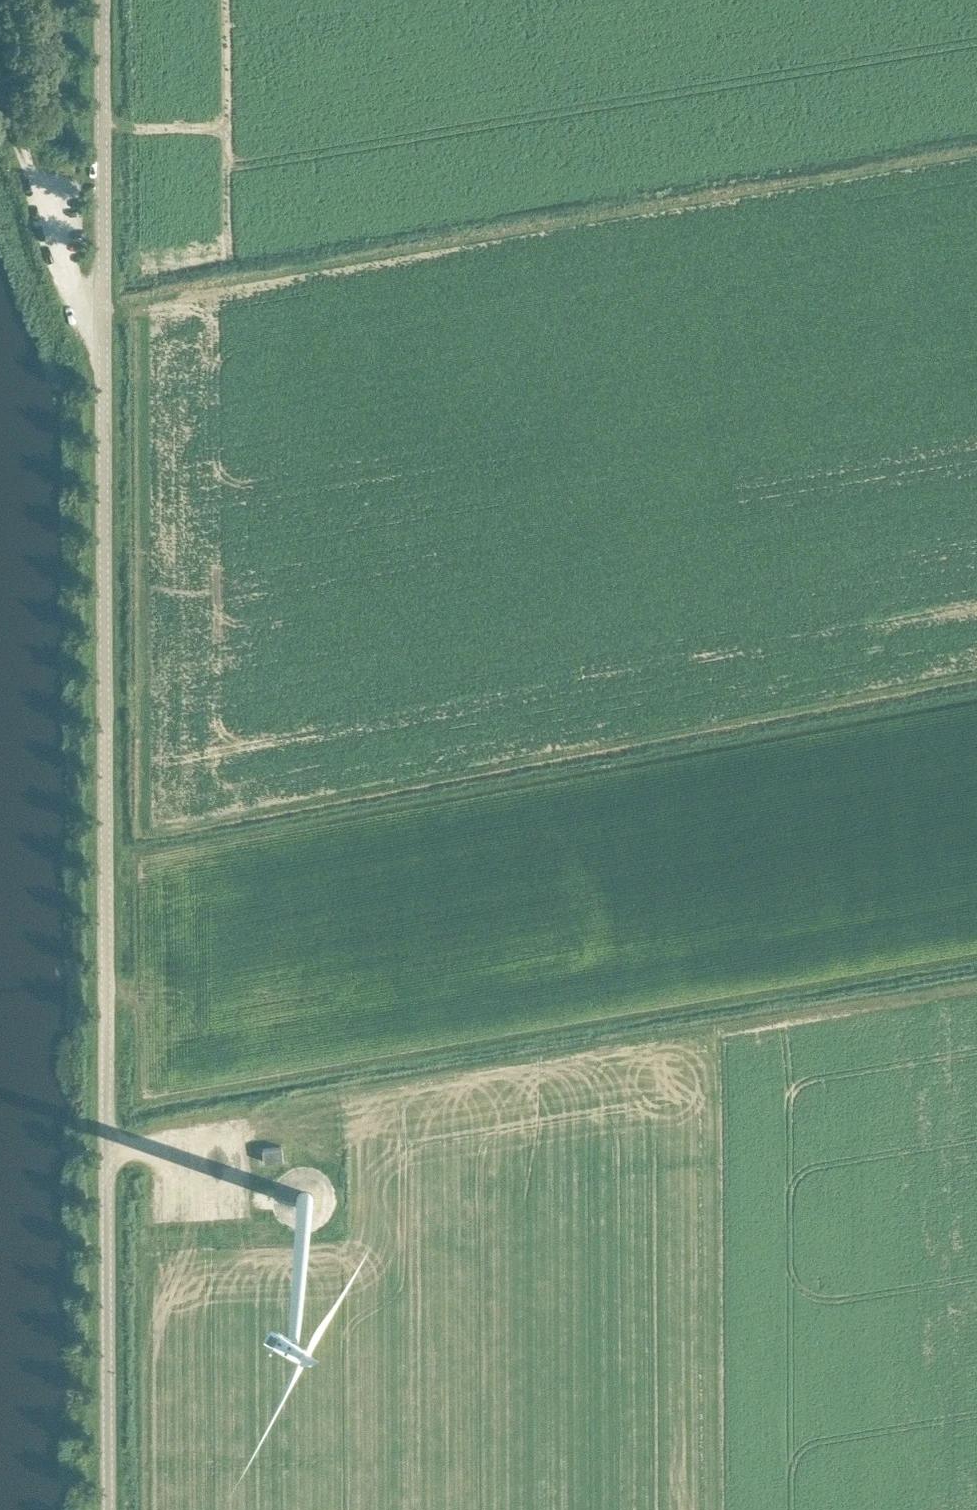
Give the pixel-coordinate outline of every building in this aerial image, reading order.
[(284,1160),(283,1146),(263,1148),(265,1162),(284,1160)] [(275,1194),(274,1200),(275,1206),(276,1211),(279,1216),(282,1221),(287,1225),(291,1228),(297,1230),(302,1231),(308,1231),(314,1230),(319,1228),(324,1225),(328,1221),(332,1216),(334,1211),(336,1206),(336,1200),(336,1194),(334,1189),(332,1184),(328,1179),(324,1175),(319,1172),(314,1170),(308,1169),(302,1169),(297,1170),(291,1172),(287,1175),(282,1179),(279,1184),(276,1189),(275,1194)]
